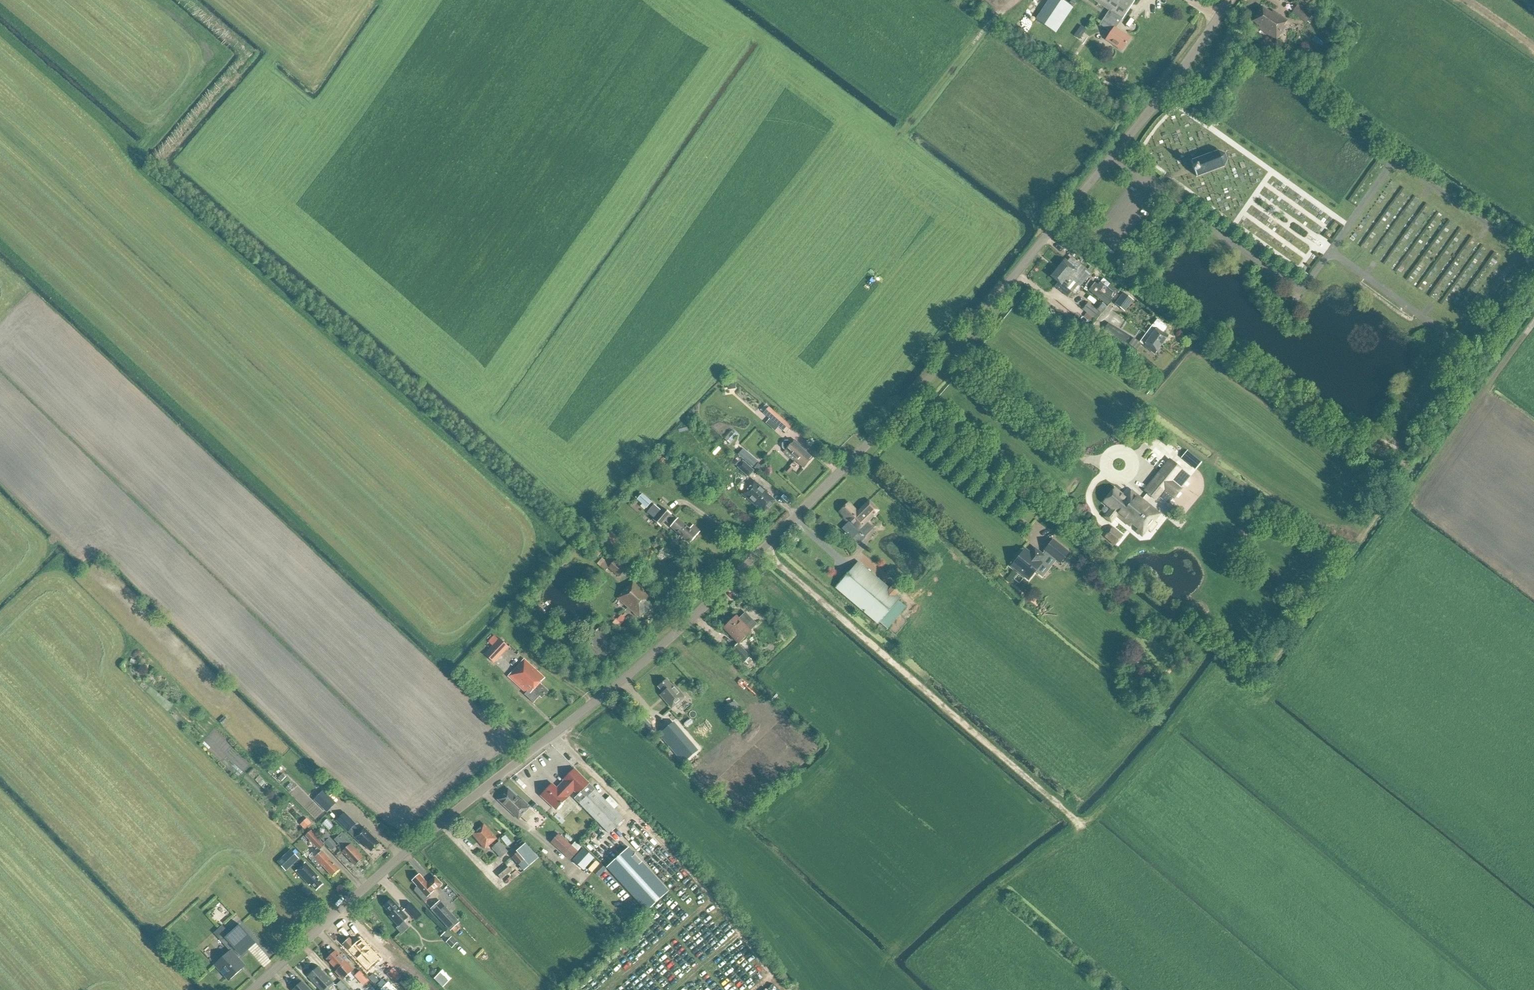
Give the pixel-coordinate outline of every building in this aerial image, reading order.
[(1135,0),(1093,0),(1109,11),(1099,25),(1111,33),(1106,40),(1122,51),(1130,38),(1115,28),(1121,19),(1122,20),(1135,0)] [(1306,23),(1312,14),(1297,5),(1292,13),(1306,23)] [(1271,13),(1262,7),(1252,22),(1259,26),(1258,29),(1276,41),(1285,27),(1283,26),(1287,21),(1273,11),(1271,13)] [(1083,35),(1086,30),(1080,26),(1077,31),(1083,35)] [(1196,177),(1223,167),(1226,161),(1224,155),(1218,152),(1191,162),(1196,177)] [(1250,220),(1305,256),(1311,247),(1309,240),(1304,237),(1308,236),(1310,232),(1312,237),(1317,235),(1322,228),(1321,226),(1326,225),(1322,222),(1317,230),(1309,225),(1308,223),(1312,217),(1309,207),(1308,206),(1304,194),(1287,184),(1284,189),(1278,191),(1278,190),(1256,198),(1247,211),(1250,220)] [(1167,229),(1173,222),(1168,218),(1162,226),(1167,229)] [(1068,262),(1065,259),(1058,268),(1074,281),(1079,286),(1089,274),(1070,259),(1068,262)] [(1067,289),(1074,281),(1058,268),(1050,277),(1058,283),(1054,287),(1067,297),(1071,292),(1067,289)] [(1114,299),(1119,292),(1103,279),(1098,286),(1114,299)] [(1107,306),(1114,299),(1098,286),(1095,283),(1089,291),(1107,306)] [(1125,312),(1133,301),(1123,293),(1114,305),(1125,312)] [(1087,303),(1081,310),(1095,321),(1106,307),(1099,302),(1094,308),(1087,303)] [(1146,333),(1161,344),(1168,335),(1164,332),(1168,327),(1157,319),(1153,325),(1152,325),(1146,333)] [(1119,329),(1108,323),(1104,331),(1114,337),(1119,329)] [(1130,336),(1119,329),(1114,337),(1125,343),(1130,336)] [(1155,354),(1161,344),(1146,333),(1139,342),(1144,345),(1144,346),(1155,354)] [(727,390),(736,389),(735,381),(726,382),(727,390)] [(791,427),(777,414),(769,407),(763,413),(786,434),(791,427)] [(813,457),(794,440),(792,443),(789,441),(784,441),(782,444),(782,448),(785,451),(784,452),(794,461),(795,460),(803,468),(813,457)] [(753,467),(758,461),(743,448),(738,454),(753,467)] [(659,465),(664,470),(670,463),(664,458),(659,465)] [(736,458),(732,463),(737,467),(741,462),(736,458)] [(1169,459),(1144,491),(1155,500),(1158,497),(1167,504),(1190,476),(1169,459)] [(748,478),(754,471),(743,461),(737,468),(748,478)] [(710,469),(703,464),(699,468),(706,474),(710,469)] [(741,495),(756,507),(757,506),(765,512),(775,500),(767,493),(768,492),(754,480),(741,495)] [(1104,517),(1111,523),(1116,516),(1130,527),(1132,525),(1137,529),(1135,531),(1142,537),(1160,514),(1131,491),(1126,498),(1114,488),(1103,503),(1111,509),(1104,517)] [(642,493),(637,499),(646,508),(652,502),(642,493)] [(878,510),(869,501),(859,511),(857,512),(848,503),(840,512),(844,516),(843,518),(848,522),(841,529),(851,538),(869,521),(868,520),(878,510)] [(654,504),(647,512),(655,517),(653,520),(661,526),(665,522),(671,527),(690,543),(700,531),(693,525),(689,529),(677,519),(677,520),(676,521),(670,516),(671,515),(672,514),(663,507),(661,510),(654,504)] [(1115,545),(1123,535),(1113,527),(1105,538),(1115,545)] [(616,545),(621,536),(609,529),(604,537),(616,545)] [(1059,563),(1067,552),(1053,541),(1045,551),(1059,563)] [(602,551),(597,546),(591,552),(597,557),(602,551)] [(1043,556),(1034,549),(1029,556),(1023,551),(1011,566),(1028,580),(1041,563),(1039,561),(1043,556)] [(615,559),(610,555),(600,567),(605,572),(609,568),(619,577),(626,569),(615,559)] [(906,607),(898,601),(901,597),(858,562),(836,588),(888,630),(906,607)] [(648,615),(654,608),(646,601),(651,595),(633,580),(617,598),(639,617),(644,612),(648,615)] [(619,626),(626,619),(621,614),(614,622),(619,626)] [(741,641),(751,631),(746,627),(746,626),(736,616),(724,628),(733,638),(736,635),(741,641)] [(549,629),(542,635),(552,645),(559,651),(565,645),(558,638),(549,629)] [(509,647),(499,638),(498,639),(494,635),(488,642),(492,646),(485,654),(495,663),(509,647)] [(744,662),(750,656),(737,643),(731,649),(744,662)] [(541,697),(547,691),(539,684),(545,678),(524,659),(508,676),(526,693),(524,694),(533,702),(540,695),(541,697)] [(685,697),(673,684),(672,686),(667,680),(658,687),(663,693),(660,695),(671,708),(685,697)] [(727,704),(732,714),(741,709),(736,699),(727,704)] [(652,728),(646,721),(643,724),(649,731),(652,728)] [(673,724),(660,735),(683,762),(696,751),(673,724)] [(552,784),(541,796),(556,810),(574,791),(578,795),(590,784),(590,783),(576,769),(567,778),(563,781),(556,789),(552,784)] [(578,795),(574,798),(609,833),(624,819),(615,809),(606,800),(590,784),(578,795)] [(520,800),(508,789),(498,800),(510,811),(513,809),(521,816),(530,807),(521,799),(520,800)] [(314,800),(327,813),(336,803),(324,790),(314,800)] [(606,800),(615,809),(619,805),(610,796),(606,800)] [(371,852),(380,843),(364,827),(360,831),(354,826),(356,824),(344,812),(336,820),(348,832),(354,838),(364,847),(365,846),(371,852)] [(301,822),(307,828),(313,822),(307,816),(301,822)] [(491,834),(484,825),(473,834),(480,843),(485,849),(497,839),(492,833),(491,834)] [(321,849),(326,844),(312,829),(305,835),(316,847),(309,853),(309,858),(312,861),(318,868),(322,865),(332,876),(339,870),(321,849)] [(355,865),(363,858),(355,848),(356,847),(342,832),(334,840),(344,850),(342,852),(355,865)] [(333,849),(337,845),(326,834),(321,838),(333,849)] [(571,860),(579,851),(559,834),(551,842),(571,860)] [(501,858),(508,851),(500,841),(492,847),(501,858)] [(647,912),(669,891),(628,848),(606,868),(647,912)] [(277,862),(286,871),(299,859),(290,849),(277,862)] [(580,852),(572,861),(578,867),(584,871),(594,859),(582,849),(580,852)] [(519,865),(524,860),(517,852),(512,857),(519,865)] [(323,884),(317,878),(318,877),(305,863),(296,871),(309,885),(311,884),(316,891),(323,884)] [(606,869),(600,863),(593,871),(599,877),(606,869)] [(428,882),(421,873),(413,880),(418,886),(416,887),(417,888),(415,890),(426,901),(430,898),(429,896),(443,883),(436,875),(428,882)] [(401,910),(391,900),(384,906),(391,914),(389,916),(398,926),(408,917),(402,911),(401,910)] [(455,934),(461,928),(458,924),(459,923),(440,901),(431,909),(451,931),(452,930),(455,934)] [(416,920),(422,915),(411,903),(405,909),(416,920)] [(214,965),(228,981),(245,966),(238,958),(247,951),(240,943),(248,936),(240,926),(230,935),(228,933),(226,935),(224,932),(218,938),(230,951),(214,965)] [(451,937),(445,932),(441,936),(446,942),(452,948),(457,943),(451,937)] [(361,959),(366,954),(357,943),(355,944),(350,938),(343,944),(354,956),(356,954),(361,959)] [(343,980),(353,970),(336,951),(327,959),(337,970),(336,972),(343,980)] [(366,954),(361,959),(368,967),(374,961),(366,954)] [(308,977),(321,989),(331,989),(330,989),(334,984),(318,967),(308,977)] [(364,985),(369,979),(360,970),(355,976),(364,985)] [(452,978),(443,970),(434,978),(442,987),(452,978)] [(376,986),(380,982),(372,974),(368,978),(376,986)] [(336,985),(341,989),(349,989),(341,981),(336,985)] [(302,982),(294,989),(310,989),(302,982)] [(389,982),(381,989),(397,989),(389,982)]
